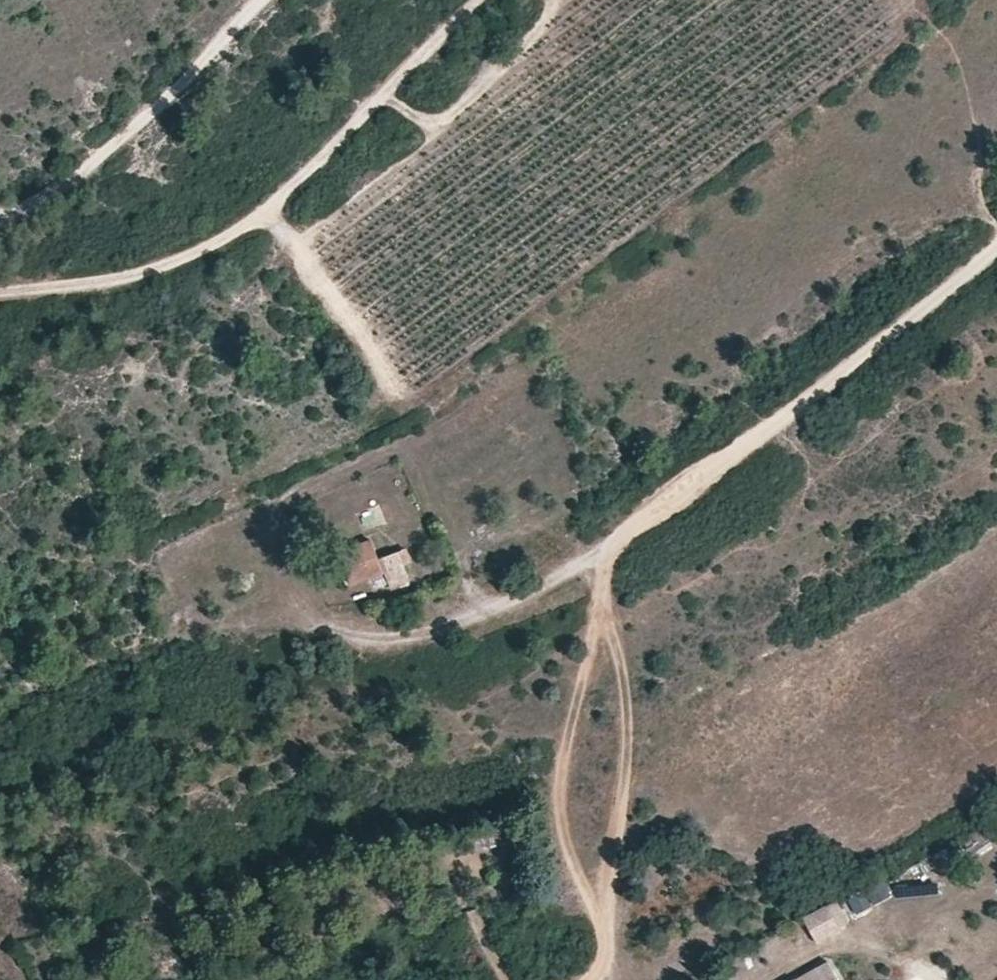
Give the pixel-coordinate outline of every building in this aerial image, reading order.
[(380,561),(373,541),(342,553),(354,587),(385,576),(380,561)] [(399,554),(380,561),(385,576),(390,588),(408,581),(399,554)] [(850,923),(838,901),(806,919),(817,941),(850,923)] [(828,963),(799,979),(838,979),(828,963)]
